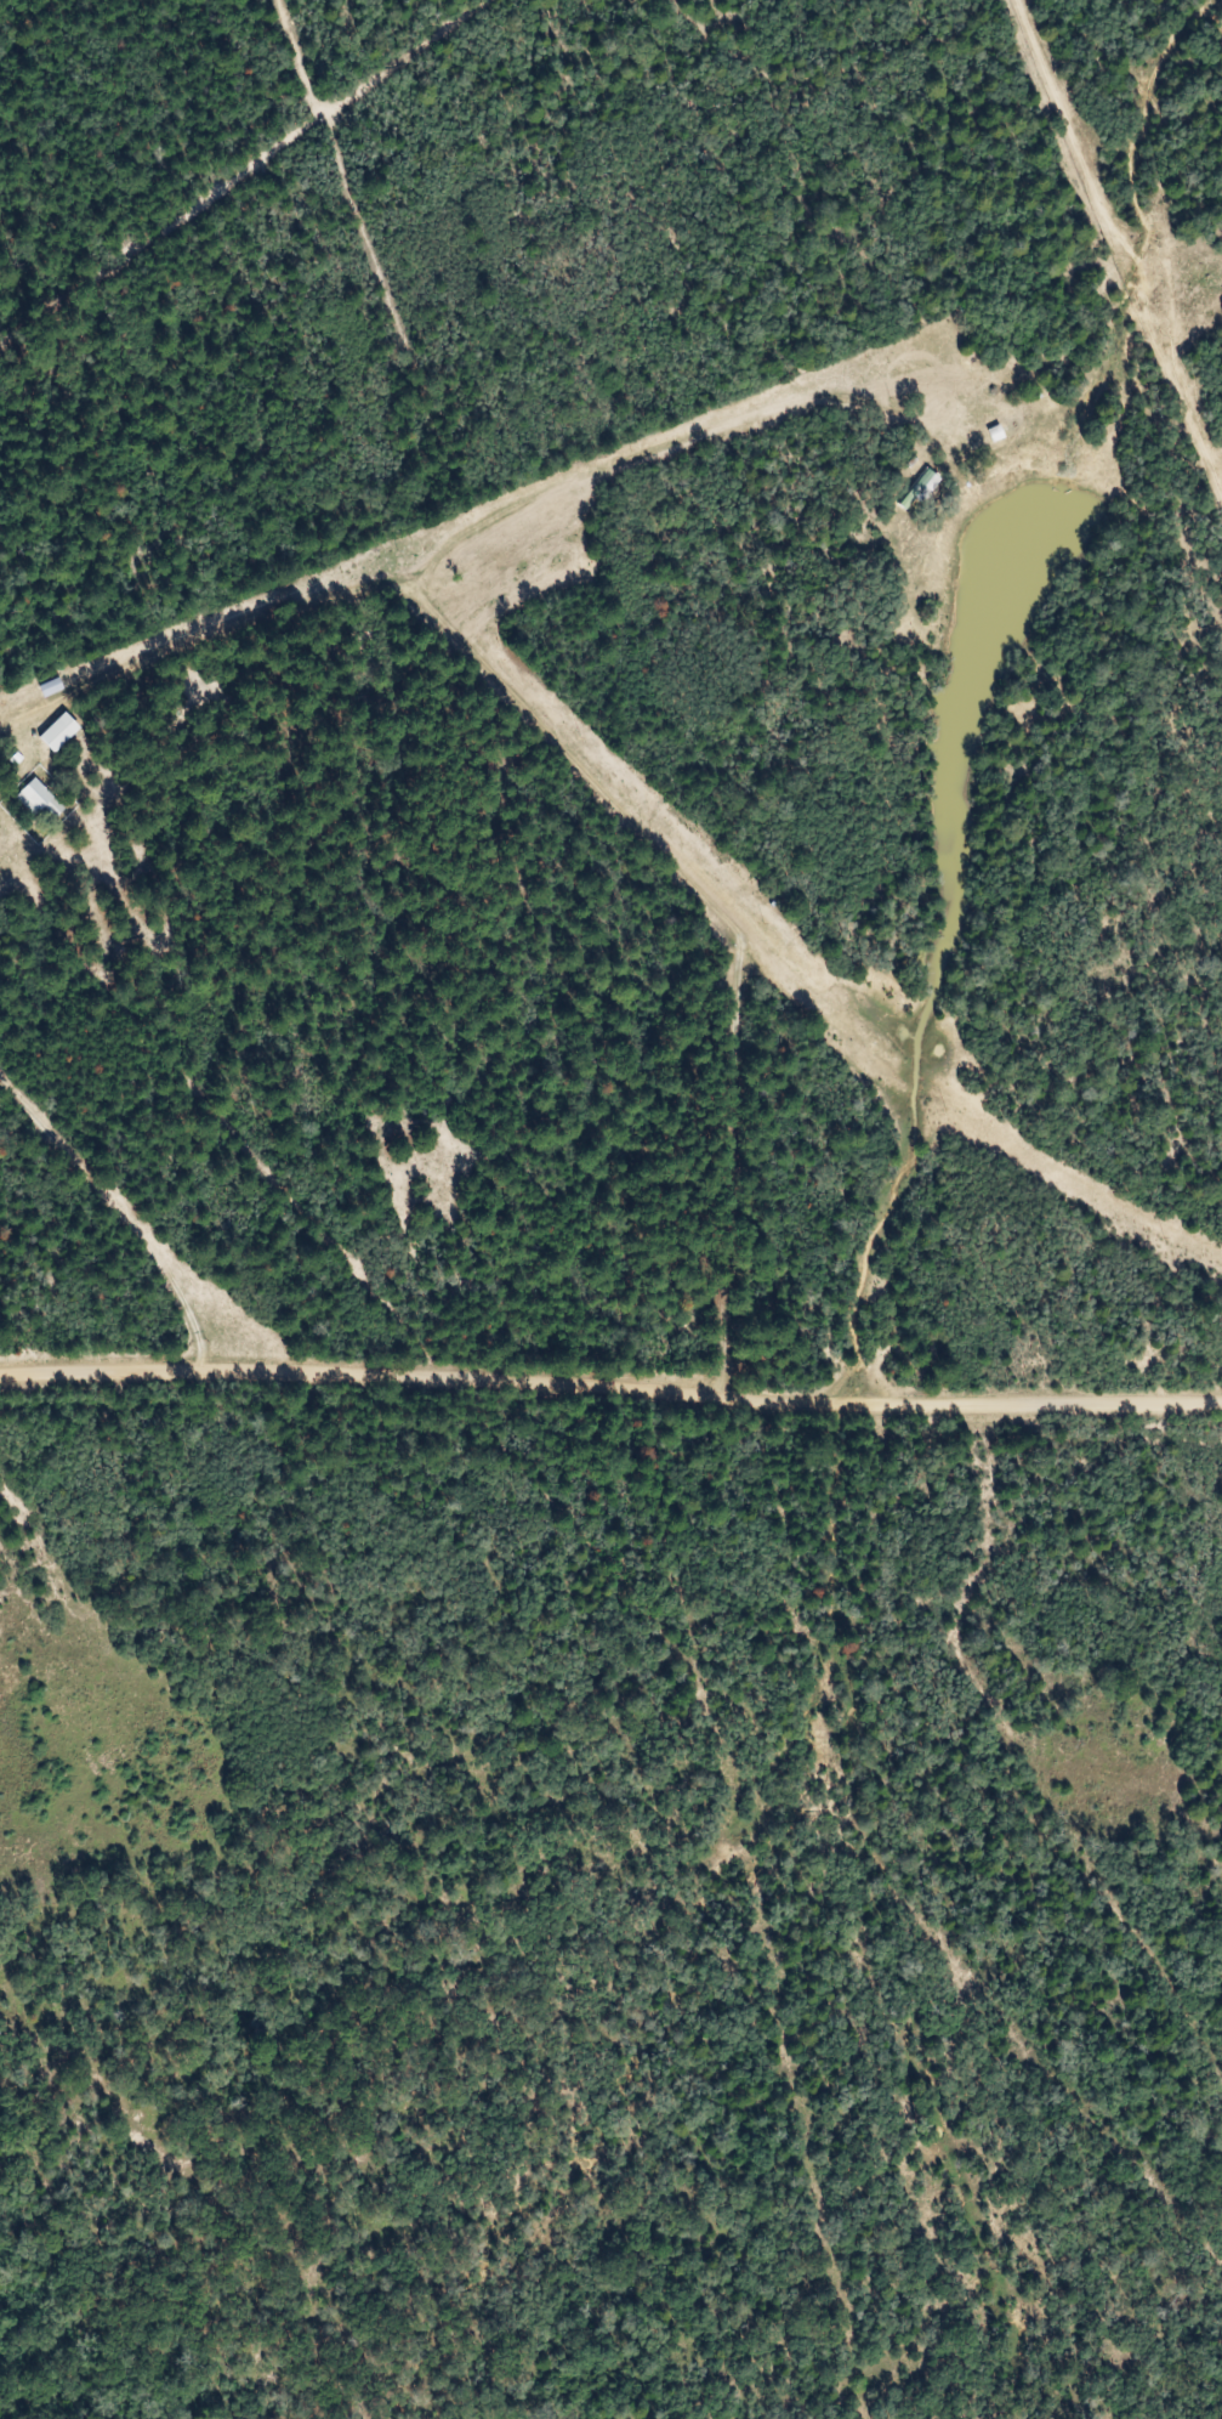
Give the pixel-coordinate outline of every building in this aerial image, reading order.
[(903,511),(932,482),(922,472),(893,501),(903,511)] [(35,698),(53,690),(49,678),(30,687),(35,698)] [(45,753),(71,727),(54,711),(28,737),(45,753)] [(6,794),(24,816),(35,806),(45,817),(55,809),(27,776),(6,794)]
